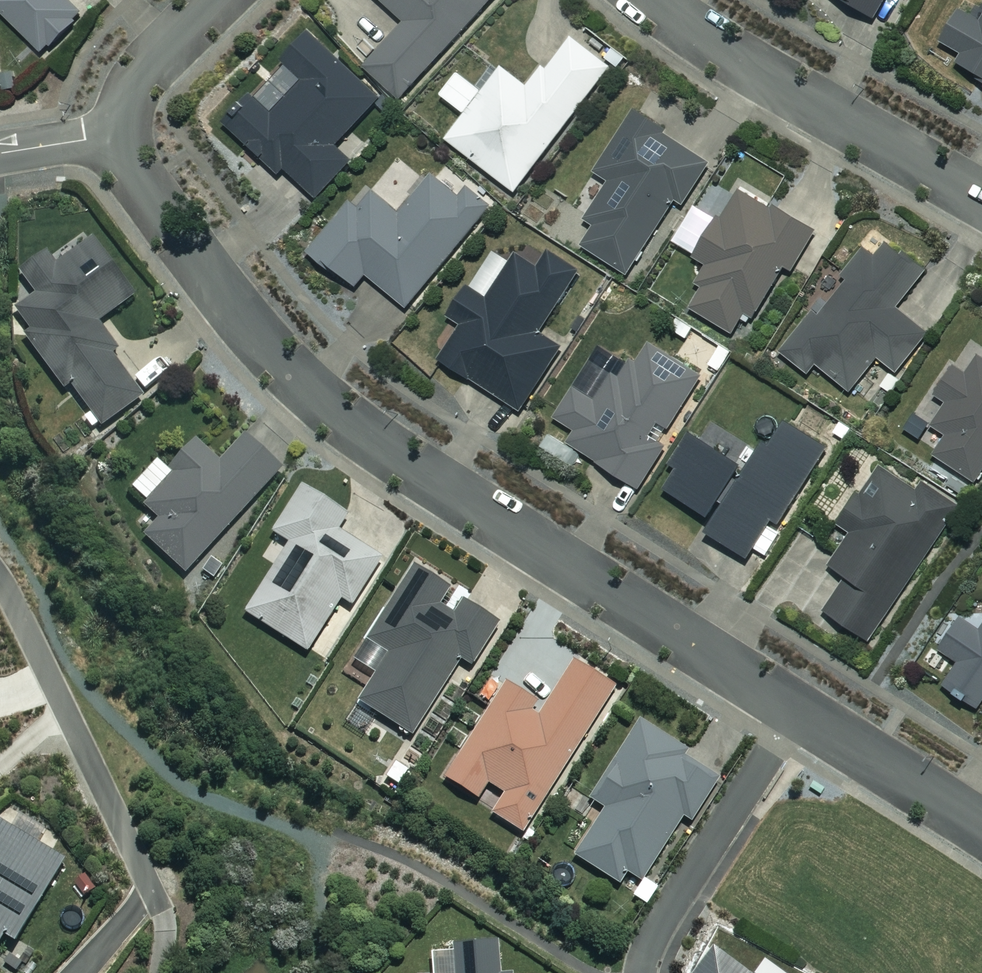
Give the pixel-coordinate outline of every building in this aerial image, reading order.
[(0,4),(0,8),(46,56),(87,17),(71,0),(5,0),(0,4)] [(409,25),(368,70),(404,102),(497,0),(381,0),(409,25)] [(878,19),(889,0),(846,0),(878,19)] [(964,15),(945,46),(965,58),(960,67),(981,80),(981,25),(964,15)] [(383,102),(313,36),(286,64),(309,85),(278,118),(257,98),(230,127),(283,178),(289,172),(322,202),(356,166),(338,149),(383,102)] [(614,72),(576,42),(536,94),(507,71),(451,142),(517,194),(614,72)] [(712,167),(639,116),(598,176),(613,186),(588,223),(598,230),(586,248),(628,277),(680,201),(686,205),(712,167)] [(463,201),(438,179),(404,219),(379,197),(363,215),(355,208),(316,254),(359,291),(371,278),(408,310),(494,209),(472,190),(463,201)] [(815,234),(743,190),(699,262),(717,273),(694,311),(734,336),(748,314),(761,322),(815,234)] [(140,298),(98,241),(59,270),(51,258),(25,277),(41,298),(20,314),(35,335),(29,340),(68,392),(75,387),(104,428),(145,398),(114,356),(120,351),(101,326),(140,298)] [(927,275),(891,247),(878,263),(867,254),(846,281),(852,285),(824,321),(817,315),(785,356),(811,377),(818,367),(854,395),(881,360),(899,375),(930,336),(898,311),(927,275)] [(582,274),(551,254),(539,273),(518,259),(490,302),(472,290),(452,321),(464,329),(443,362),(524,415),(566,352),(541,336),(582,274)] [(704,379),(650,344),(625,384),(605,371),(588,397),(579,391),(559,422),(580,435),(572,447),(642,491),(663,459),(656,454),(704,379)] [(970,378),(960,371),(940,400),(950,407),(935,429),(951,440),(938,458),(977,485),(981,477),(981,360),(970,378)] [(833,452),(792,426),(776,451),(771,447),(754,473),(697,437),(664,490),(720,526),(712,537),(751,562),(778,521),(786,526),(833,452)] [(284,472),(250,440),(225,467),(202,446),(175,475),(179,479),(149,511),(164,524),(149,540),(188,576),(284,472)] [(919,494),(884,470),(843,529),(855,537),(834,569),(851,581),(828,614),(871,643),(962,510),(926,484),(919,494)] [(390,546),(306,492),(278,536),(295,547),(251,616),(311,655),(347,600),(353,604),(390,546)] [(453,593),(419,571),(371,644),(393,659),(363,705),(413,738),(464,659),(475,666),(500,627),(466,605),(456,620),(442,610),(453,593)] [(966,622),(945,654),(963,667),(948,689),(981,712),(981,633),(966,622)] [(618,693),(577,667),(546,715),(509,691),(450,783),(483,804),(493,787),(510,798),(497,818),(526,836),(618,693)] [(692,756),(645,726),(594,804),(609,813),(579,860),(624,889),(634,874),(646,882),(688,818),(696,824),(723,782),(689,760),(692,756)] [(1,826),(0,827),(0,955),(15,932),(24,938),(68,868),(1,826)] [(458,949),(459,972),(504,972),(503,948),(458,949)] [(720,954),(706,972),(745,972),(720,954)]
